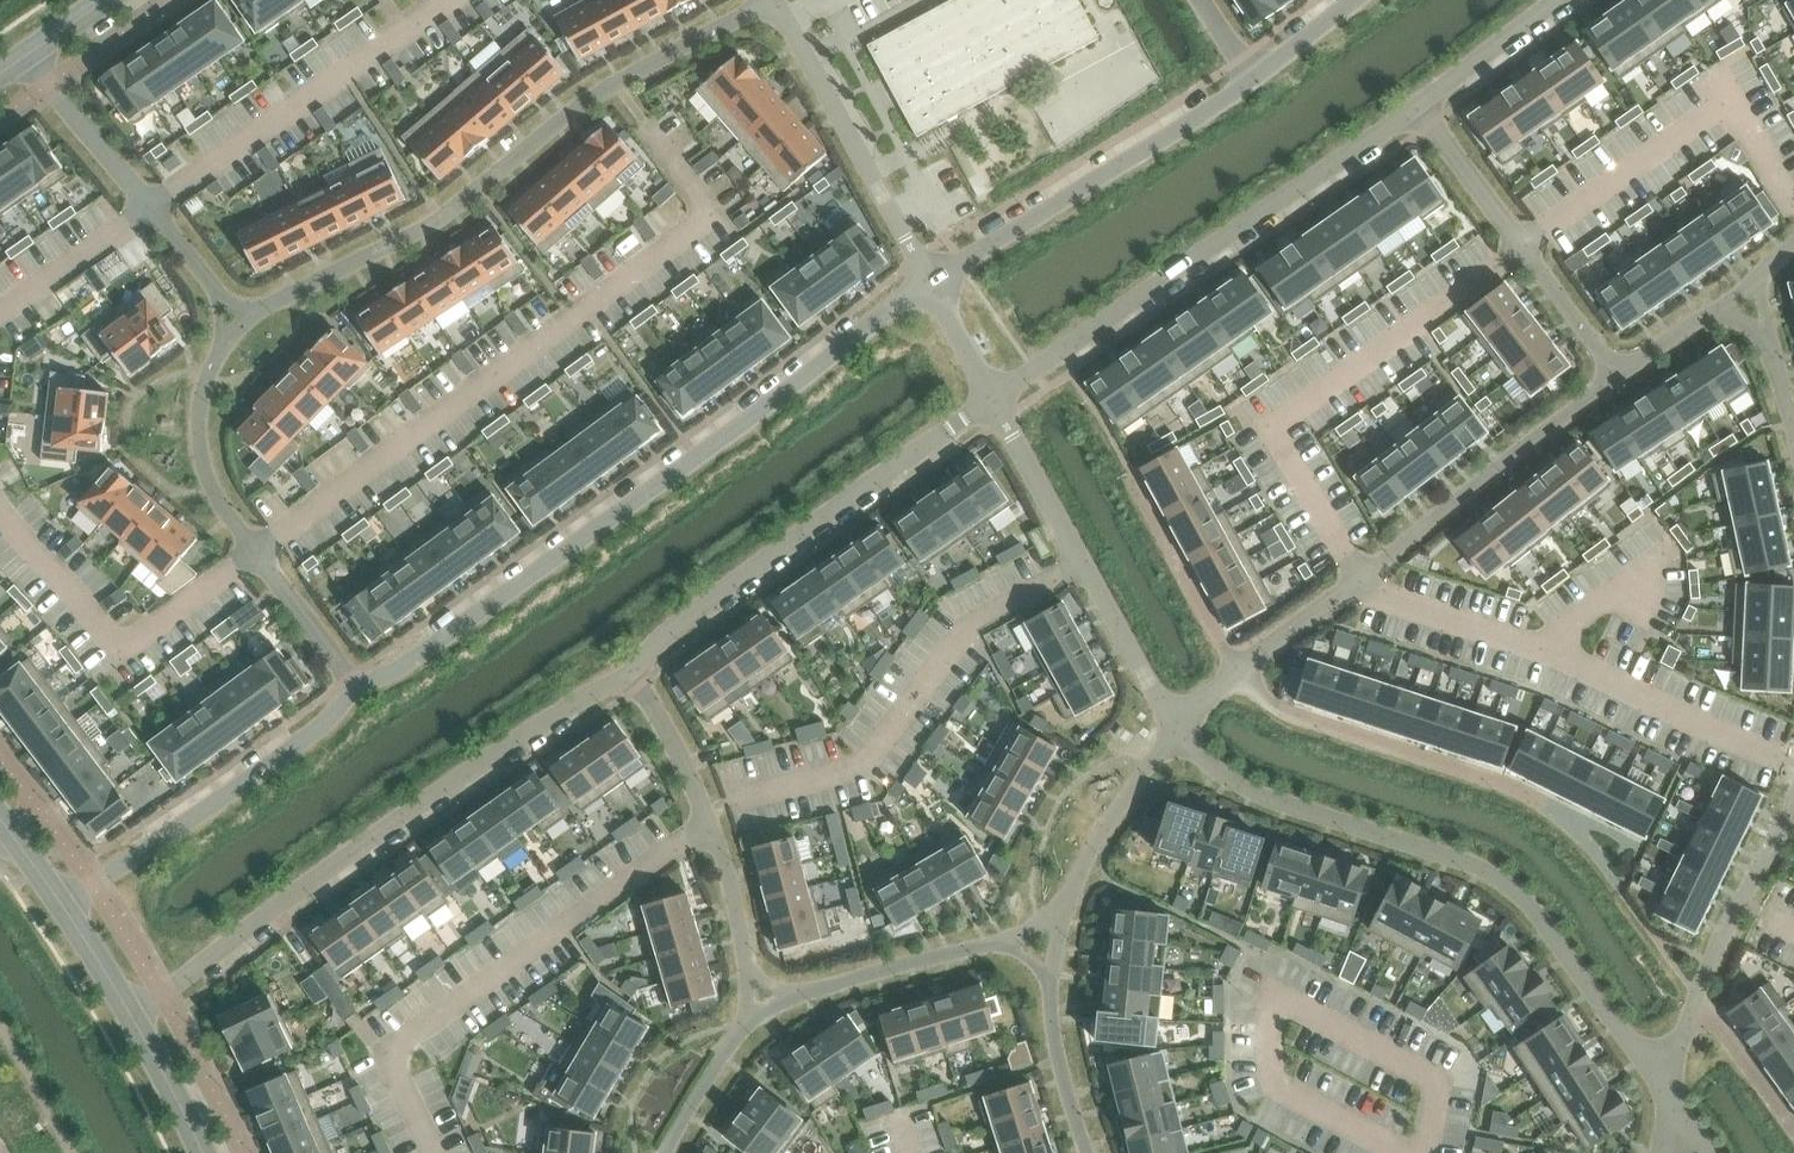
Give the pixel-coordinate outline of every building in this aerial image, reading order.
[(269,0),(235,0),(257,32),(261,37),(284,21),(281,16),(269,0)] [(284,21),(306,5),(303,0),(269,0),(281,16),(284,21)] [(609,45),(584,0),(554,17),(579,61),(609,45)] [(609,45),(637,29),(621,0),(585,0),(584,0),(609,45)] [(659,0),(621,0),(637,29),(666,14),(659,0)] [(666,14),(691,0),(659,0),(666,14)] [(1099,39),(1078,0),(952,0),(929,13),(867,46),(867,47),(884,77),(900,107),(917,137),(946,122),(947,121),(960,114),(970,109),(980,103),(1099,39)] [(1253,27),(1275,12),(1267,0),(1235,0),(1253,27)] [(1275,12),(1293,0),(1267,0),(1275,12)] [(1630,0),(1629,0),(1608,14),(1607,14),(1642,64),(1664,48),(1630,0)] [(1663,0),(1630,0),(1664,48),(1686,33),(1663,0)] [(1697,0),(1663,0),(1686,33),(1688,32),(1684,27),(1705,12),(1697,0)] [(1705,12),(1723,0),(1697,0),(1705,12)] [(1782,8),(1793,29),(1793,1),(1782,8)] [(193,18),(220,58),(244,42),(216,2),(202,12),(197,15),(196,14),(195,15),(196,16),(193,18)] [(486,2),(476,9),(486,22),(496,15),(486,2)] [(358,8),(347,16),(352,24),(364,15),(358,8)] [(1642,64),(1607,14),(1607,15),(1584,31),(1619,80),(1642,64)] [(347,16),(335,24),(340,32),(352,24),(347,16)] [(170,34),(198,74),(220,58),(193,18),(189,21),(189,19),(187,20),(188,21),(184,25),(170,34)] [(450,20),(440,27),(447,36),(456,30),(450,20)] [(503,51),(540,94),(566,72),(529,29),(503,51)] [(463,39),(456,30),(447,36),(454,46),(463,39)] [(148,49),(176,89),(198,74),(170,34),(157,43),(152,46),(152,45),(150,46),(151,47),(148,49)] [(572,48),(565,36),(555,41),(563,53),(572,48)] [(1728,45),(1733,53),(1746,46),(1741,38),(1728,45)] [(1758,38),(1750,43),(1757,55),(1765,50),(1758,38)] [(313,39),(302,47),(307,55),(319,47),(313,39)] [(1604,82),(1576,42),(1555,57),(1583,97),(1604,82)] [(1728,45),(1716,52),(1721,60),(1733,53),(1728,45)] [(302,47),(290,55),(296,63),(307,55),(302,47)] [(176,89),(148,49),(145,52),(144,50),(143,51),(144,52),(139,55),(127,64),(126,63),(125,64),(126,65),(153,104),(157,109),(154,104),(176,89)] [(478,72),(515,116),(540,94),(503,51),(478,72)] [(719,117),(762,80),(739,54),(696,91),(719,117)] [(1583,97),(1555,57),(1554,57),(1553,58),(1554,58),(1533,72),(1564,117),(1586,102),(1583,97)] [(393,59),(384,66),(390,76),(400,69),(393,59)] [(126,65),(125,64),(122,66),(121,65),(120,66),(121,67),(116,70),(102,80),(109,91),(107,93),(117,108),(120,106),(130,121),(133,125),(157,109),(153,104),(126,65)] [(1759,69),(1766,81),(1775,77),(1767,64),(1759,69)] [(1694,66),(1683,74),(1688,82),(1700,74),(1694,66)] [(407,79),(400,69),(390,76),(397,85),(407,79)] [(453,94),(490,137),(515,116),(478,72),(453,94)] [(1564,117),(1533,72),(1532,73),(1512,87),(1543,131),(1564,117)] [(1683,74),(1671,82),(1676,90),(1688,82),(1683,74)] [(1782,89),(1775,77),(1766,81),(1774,94),(1782,89)] [(762,80),(719,117),(740,142),(783,104),(762,80)] [(259,88),(253,81),(242,89),(247,97),(259,88)] [(1543,131),(1512,87),(1492,102),(1491,101),(1526,151),(1527,150),(1520,141),(1539,128),(1542,132),(1543,131)] [(247,97),(242,89),(230,97),(235,105),(247,97)] [(428,115),(465,158),(490,137),(453,94),(428,115)] [(1526,151),(1491,101),(1490,102),(1469,117),(1503,167),(1526,151)] [(663,104),(653,111),(660,120),(670,113),(663,104)] [(783,104),(740,142),(762,166),(805,129),(783,104)] [(1638,105),(1627,113),(1632,121),(1644,113),(1638,105)] [(324,107),(315,113),(322,123),(331,117),(324,107)] [(209,112),(197,121),(202,128),(214,119),(209,112)] [(1627,113),(1615,122),(1620,129),(1632,121),(1627,113)] [(465,158),(428,115),(402,137),(439,181),(465,158)] [(331,117),(322,123),(329,134),(338,127),(331,117)] [(197,121),(186,129),(191,136),(202,128),(197,121)] [(612,180),(620,189),(646,167),(638,158),(608,124),(583,146),(612,180)] [(39,184),(45,193),(68,178),(61,168),(51,154),(54,152),(43,137),(40,138),(34,129),(20,138),(16,141),(15,140),(14,141),(14,142),(11,144),(39,184)] [(805,129),(762,166),(784,192),(827,155),(805,129)] [(1595,135),(1583,144),(1589,152),(1601,143),(1595,135)] [(163,143),(151,152),(157,159),(168,151),(163,143)] [(21,203),(41,189),(44,194),(45,193),(39,184),(11,144),(8,146),(7,145),(6,146),(7,147),(2,150),(0,152),(0,173),(18,199),(21,203)] [(1583,144),(1572,152),(1577,160),(1589,152),(1583,144)] [(267,146),(258,153),(265,163),(274,157),(267,146)] [(588,202),(595,210),(620,189),(612,180),(583,146),(558,168),(588,202)] [(351,164),(376,215),(406,200),(381,149),(351,164)] [(714,152),(704,159),(710,168),(720,161),(714,152)] [(274,157),(265,163),(272,173),(281,167),(274,157)] [(704,159),(694,166),(701,175),(710,168),(704,159)] [(1446,204),(1415,159),(1393,175),(1392,175),(1423,220),(1446,204)] [(1711,160),(1700,168),(1705,176),(1717,168),(1711,160)] [(326,189),(346,230),(376,215),(351,164),(350,164),(355,175),(326,189)] [(1553,165),(1541,173),(1547,181),(1558,173),(1553,165)] [(563,223),(570,232),(595,210),(588,202),(558,168),(533,189),(563,223)] [(1700,168),(1688,176),(1693,184),(1705,176),(1700,168)] [(820,171),(808,179),(813,186),(814,187),(825,178),(820,171)] [(21,203),(18,199),(0,173),(0,218),(21,203)] [(1541,173),(1530,181),(1535,189),(1547,181),(1541,173)] [(1423,220),(1392,175),(1391,175),(1391,176),(1370,191),(1398,231),(1419,216),(1422,221),(1423,220)] [(825,178),(814,187),(819,194),(831,186),(825,178)] [(1761,208),(1739,178),(1717,193),(1750,240),(1772,224),(1770,221),(1761,208)] [(983,180),(972,186),(978,197),(989,191),(988,189),(983,180)] [(218,181),(209,187),(216,197),(225,190),(218,181)] [(1682,187),(1670,195),(1675,203),(1687,195),(1682,187)] [(346,230),(326,189),(297,203),(317,244),(346,230)] [(563,223),(533,189),(507,212),(537,246),(545,254),(570,232),(563,223)] [(1398,231),(1370,191),(1369,191),(1368,191),(1369,192),(1348,206),(1347,206),(1382,256),(1383,255),(1376,246),(1398,231)] [(1750,240),(1717,193),(1716,194),(1719,199),(1700,213),(1729,255),(1730,255),(1730,254),(1750,240)] [(793,202),(781,210),(787,218),(798,210),(793,202)] [(1769,202),(1761,208),(1770,221),(1778,215),(1769,202)] [(267,218),(287,259),(317,244),(297,203),(267,218)] [(1648,204),(1637,212),(1642,220),(1654,212),(1648,204)] [(72,206),(60,215),(66,222),(78,214),(72,206)] [(1382,256),(1347,206),(1347,207),(1326,222),(1326,221),(1325,222),(1360,271),(1382,256)] [(781,210),(770,219),(775,227),(787,218),(781,210)] [(1637,212),(1625,221),(1630,228),(1642,220),(1637,212)] [(1729,255),(1700,213),(1678,227),(1708,269),(1708,270),(1709,269),(1728,255),(1729,256),(1729,255)] [(49,223),(54,231),(66,222),(60,215),(49,223)] [(751,224),(745,215),(735,222),(742,231),(751,224)] [(650,226),(643,216),(634,223),(641,233),(650,226)] [(836,242),(864,279),(867,277),(868,278),(869,277),(868,276),(886,263),(878,253),(880,251),(878,248),(870,236),(867,238),(858,226),(851,217),(829,233),(836,242)] [(287,259),(267,218),(237,233),(257,274),(287,259)] [(1360,271),(1325,222),(1324,222),(1325,223),(1303,238),(1338,287),(1360,271)] [(491,282),(497,291),(525,273),(518,263),(493,225),(465,244),(491,282)] [(650,226),(641,233),(649,242),(658,236),(650,226)] [(1708,269),(1678,227),(1677,228),(1681,233),(1661,247),(1687,285),(1688,284),(1687,284),(1708,269)] [(816,257),(843,294),(859,281),(860,283),(861,282),(860,281),(862,279),(863,280),(864,279),(836,242),(829,233),(828,233),(835,243),(817,256),(813,252),(812,253),(816,257)] [(1606,234),(1594,242),(1600,250),(1612,242),(1606,234)] [(30,236),(18,244),(23,252),(35,244),(30,236)] [(1338,287),(1303,238),(1303,237),(1302,238),(1302,239),(1281,254),(1315,302),(1338,287)] [(744,238),(733,246),(738,254),(750,246),(744,238)] [(1455,240),(1443,248),(1448,256),(1460,247),(1455,240)] [(1594,242),(1583,250),(1588,258),(1600,250),(1594,242)] [(18,244),(6,252),(12,260),(23,252),(18,244)] [(438,262),(463,300),(490,282),(496,292),(497,291),(491,282),(465,244),(438,262)] [(880,251),(878,253),(886,263),(891,259),(883,244),(878,248),(880,251)] [(733,246),(721,255),(727,263),(738,254),(733,246)] [(1687,285),(1661,247),(1641,261),(1634,251),(1633,252),(1666,299),(1667,299),(1666,299),(1686,285),(1687,285)] [(1443,248),(1431,256),(1437,264),(1448,256),(1443,248)] [(1666,299),(1633,252),(1612,267),(1645,314),(1665,299),(1665,300),(1666,299)] [(795,272),(822,309),(825,307),(826,308),(827,307),(826,306),(843,294),(816,257),(812,253),(791,268),(795,272)] [(1315,302),(1281,254),(1281,253),(1279,254),(1280,254),(1258,270),(1289,314),(1311,299),(1314,303),(1315,302)] [(590,255),(581,261),(589,271),(598,265),(590,255)] [(410,280),(436,318),(463,300),(438,262),(410,280)] [(605,275),(598,265),(589,271),(596,281),(605,275)] [(85,274),(92,284),(101,277),(94,267),(85,274)] [(1645,314),(1612,267),(1611,268),(1617,277),(1596,292),(1606,306),(1614,317),(1622,329),(1643,315),(1644,315),(1645,314)] [(795,272),(791,268),(790,269),(794,273),(773,288),(800,325),(817,312),(818,313),(820,312),(819,311),(822,309),(795,272)] [(1410,271),(1398,279),(1404,287),(1416,279),(1410,271)] [(1272,313),(1244,273),(1222,289),(1221,289),(1252,334),(1253,333),(1250,328),(1272,313)] [(694,275),(683,283),(689,291),(700,282),(694,275)] [(101,277),(92,284),(99,294),(108,287),(101,277)] [(1398,279),(1387,287),(1392,295),(1404,287),(1398,279)] [(383,298),(408,336),(436,318),(410,280),(383,298)] [(118,310),(153,358),(177,340),(160,317),(170,309),(171,311),(173,310),(153,283),(118,310)] [(683,283),(672,292),(677,299),(689,291),(683,283)] [(1479,338),(1522,304),(1521,304),(1505,283),(1462,316),(1479,338)] [(1252,334),(1221,289),(1220,290),(1221,290),(1199,305),(1233,354),(1234,353),(1231,349),(1252,334)] [(741,318),(768,355),(771,352),(772,354),(773,353),(772,352),(790,339),(762,302),(756,293),(734,309),(741,318)] [(408,336),(383,298),(355,317),(380,355),(408,336)] [(1366,302),(1354,310),(1359,318),(1371,310),(1366,302)] [(1494,358),(1538,325),(1537,324),(1522,305),(1522,304),(1479,338),(1494,358)] [(653,305),(642,314),(647,321),(659,313),(653,305)] [(1233,354),(1199,305),(1197,306),(1198,306),(1177,321),(1205,361),(1211,370),(1233,354)] [(1606,306),(1598,311),(1606,323),(1614,317),(1606,306)] [(720,334),(747,370),(750,368),(751,369),(752,368),(752,367),(768,355),(741,318),(734,309),(733,310),(740,319),(721,333),(715,324),(713,324),(720,334)] [(153,358),(118,310),(117,310),(120,315),(99,331),(95,327),(82,336),(102,363),(103,362),(102,360),(112,353),(129,375),(153,358)] [(1354,310),(1342,318),(1348,326),(1359,318),(1354,310)] [(514,311),(506,317),(507,319),(513,327),(522,321),(516,313),(514,311)] [(642,314),(630,322),(636,330),(647,321),(642,314)] [(1205,361),(1177,321),(1176,320),(1175,321),(1176,322),(1155,336),(1154,336),(1189,385),(1211,370),(1205,361)] [(522,321),(513,327),(520,337),(521,337),(529,331),(522,321)] [(700,349),(726,385),(743,373),(744,375),(745,374),(744,372),(747,370),(720,334),(713,324),(693,340),(700,349)] [(1510,378),(1553,345),(1538,325),(1494,358),(1510,378)] [(1440,345),(1448,339),(1440,328),(1432,333),(1440,345)] [(347,384),(351,389),(372,367),(368,364),(333,330),(313,351),(347,384)] [(1189,385),(1154,336),(1154,337),(1133,351),(1132,352),(1167,401),(1189,385)] [(1315,338),(1303,346),(1309,354),(1320,345),(1315,338)] [(679,364),(706,401),(709,398),(710,400),(711,399),(710,397),(726,385),(700,349),(693,340),(692,340),(695,345),(675,359),(679,364)] [(1531,396),(1570,367),(1554,346),(1553,345),(1510,378),(1511,379),(1515,376),(1531,396)] [(1303,346),(1292,354),(1297,362),(1309,354),(1303,346)] [(1750,390),(1722,347),(1700,362),(1699,361),(1699,362),(1727,405),(1750,390)] [(461,350),(452,357),(454,358),(460,367),(469,360),(463,352),(461,350)] [(294,370),(328,404),(346,385),(350,389),(351,389),(347,384),(313,351),(294,370)] [(1167,401),(1132,352),(1111,367),(1110,367),(1145,417),(1167,401)] [(588,353),(576,362),(582,369),(594,361),(588,353)] [(679,364),(675,359),(653,376),(657,380),(666,392),(663,394),(674,409),(677,407),(684,417),(701,404),(702,405),(704,404),(703,403),(706,401),(679,364)] [(469,360),(460,367),(467,376),(476,370),(469,360)] [(576,362),(565,370),(571,378),(582,369),(576,362)] [(1727,405),(1699,362),(1698,362),(1698,363),(1678,377),(1696,405),(1706,419),(1707,419),(1704,414),(1723,401),(1726,406),(1727,405)] [(1145,417),(1110,367),(1109,368),(1087,384),(1100,403),(1100,404),(1101,404),(1121,433),(1145,417)] [(1467,379),(1459,368),(1451,373),(1460,385),(1467,379)] [(1422,369),(1410,377),(1415,385),(1427,376),(1422,369)] [(328,404),(294,370),(274,389),(309,423),(328,404)] [(47,416),(105,423),(109,394),(80,390),(82,377),(84,378),(84,376),(51,372),(47,416)] [(1264,373),(1253,381),(1258,389),(1270,381),(1264,373)] [(1696,405),(1678,377),(1677,376),(1676,377),(1657,390),(1656,390),(1687,438),(1689,438),(1685,433),(1706,419),(1696,405)] [(1410,377),(1398,385),(1404,393),(1415,385),(1410,377)] [(1476,390),(1467,379),(1460,385),(1469,396),(1476,390)] [(1253,381),(1241,390),(1246,397),(1258,389),(1253,381)] [(547,384),(535,392),(541,400),(552,392),(547,384)] [(611,409),(639,447),(642,445),(643,446),(644,445),(643,444),(661,431),(654,421),(656,419),(645,405),(643,406),(632,392),(629,388),(607,404),(611,409)] [(1466,450),(1487,434),(1453,388),(1431,405),(1466,450)] [(255,409),(290,442),(309,423),(274,389),(255,409)] [(409,390),(400,397),(406,406),(416,399),(409,390)] [(1687,438),(1656,390),(1655,391),(1635,405),(1666,452),(1687,438)] [(535,392),(524,401),(529,409),(541,400),(535,392)] [(1475,405),(1481,413),(1492,404),(1486,397),(1475,405)] [(416,399),(406,406),(413,415),(423,408),(416,399)] [(1383,402),(1371,410),(1376,418),(1388,410),(1383,402)] [(590,424),(618,462),(635,450),(636,451),(637,451),(636,449),(639,447),(611,409),(607,404),(587,419),(590,424)] [(0,405),(0,416),(10,417),(12,406),(0,405)] [(1466,450),(1431,405),(1430,406),(1434,410),(1414,425),(1446,466),(1447,466),(1446,465),(1466,450)] [(1666,452),(1635,405),(1614,419),(1613,418),(1613,419),(1641,462),(1662,448),(1665,453),(1666,452)] [(1225,414),(1221,406),(1208,412),(1213,421),(1225,414)] [(290,442),(255,409),(254,409),(259,414),(238,434),(268,464),(290,442)] [(1213,421),(1208,412),(1195,419),(1200,428),(1213,421)] [(1358,413),(1347,421),(1352,429),(1364,421),(1358,413)] [(505,414),(494,423),(499,431),(511,422),(505,414)] [(105,423),(47,416),(42,460),(74,464),(74,462),(72,462),(74,449),(102,452),(105,423)] [(569,439),(598,478),(601,475),(602,476),(603,476),(602,474),(618,462),(590,424),(587,419),(566,434),(569,439)] [(1641,462),(1613,419),(1612,419),(1613,419),(1591,434),(1593,438),(1603,452),(1616,472),(1637,458),(1640,463),(1641,462)] [(1740,424),(1748,436),(1756,431),(1748,419),(1740,424)] [(1228,421),(1220,425),(1227,438),(1235,433),(1228,421)] [(1347,421),(1335,429),(1341,437),(1352,429),(1347,421)] [(494,423),(482,431),(488,439),(499,431),(494,423)] [(1446,466),(1414,425),(1413,426),(1417,430),(1398,445),(1395,440),(1394,441),(1426,482),(1426,481),(1445,466),(1445,467),(1446,466)] [(347,434),(354,444),(363,438),(356,428),(347,434)] [(1177,440),(1173,432),(1160,439),(1165,447),(1177,440)] [(548,454),(577,493),(593,481),(594,482),(596,481),(595,480),(598,478),(569,439),(566,434),(565,435),(568,440),(572,444),(553,458),(549,453),(546,449),(545,449),(548,454)] [(1733,434),(1721,442),(1726,450),(1738,443),(1733,434)] [(371,448),(363,438),(354,444),(362,454),(371,448)] [(1603,452),(1593,438),(1586,444),(1597,457),(1603,452)] [(1165,447),(1160,439),(1148,445),(1152,454),(1165,447)] [(1426,482),(1394,441),(1374,457),(1405,497),(1425,482),(1426,482)] [(1721,442),(1709,450),(1714,458),(1726,450),(1721,442)] [(1612,485),(1578,443),(1558,459),(1557,460),(1587,497),(1591,502),(1612,485)] [(528,469),(556,508),(560,506),(561,507),(562,506),(561,505),(577,493),(548,454),(545,449),(524,465),(528,469)] [(1152,493),(1201,467),(1200,466),(1190,471),(1177,449),(1140,469),(1153,492),(1152,493)] [(448,457),(436,465),(442,473),(454,464),(448,457)] [(1241,457),(1233,462),(1241,474),(1249,469),(1241,457)] [(1405,497),(1374,457),(1352,473),(1370,497),(1371,498),(1383,514),(1404,498),(1404,499),(1405,498),(1405,497)] [(1587,497),(1557,460),(1537,476),(1571,518),(1591,502),(1587,497)] [(980,462),(958,477),(989,522),(1011,506),(980,462)] [(1690,463),(1679,471),(1684,479),(1696,471),(1690,463)] [(1773,488),(1768,463),(1748,467),(1748,466),(1746,467),(1747,467),(1712,475),(1718,501),(1774,489),(1774,487),(1773,488)] [(436,465),(425,474),(431,481),(442,473),(436,465)] [(528,469),(524,465),(503,481),(506,485),(535,524),(552,511),(553,513),(554,512),(553,510),(556,508),(528,469)] [(104,523),(136,486),(112,466),(77,507),(100,527),(104,523)] [(304,467),(295,473),(302,483),(311,477),(304,467)] [(1165,516),(1213,490),(1201,467),(1152,493),(1153,494),(1165,516)] [(1256,482),(1249,469),(1241,474),(1248,487),(1256,482)] [(1679,471),(1667,480),(1673,488),(1684,479),(1679,471)] [(1571,518),(1537,476),(1536,477),(1518,491),(1517,492),(1551,534),(1552,534),(1548,529),(1566,515),(1570,519),(1571,518)] [(311,477),(302,483),(309,493),(318,487),(311,477)] [(958,477),(937,492),(968,536),(989,522),(958,477)] [(121,545),(156,504),(136,486),(104,523),(123,539),(120,543),(121,545)] [(406,487),(395,496),(401,503),(412,495),(406,487)] [(469,509),(498,548),(501,546),(502,547),(503,546),(502,545),(519,532),(491,493),(487,489),(465,505),(469,509)] [(1779,513),(1774,489),(1718,501),(1718,502),(1724,501),(1729,525),(1779,514),(1780,514),(1779,513)] [(1177,538),(1225,512),(1225,511),(1215,517),(1204,496),(1214,491),(1213,490),(1165,516),(1166,517),(1177,538)] [(937,492),(916,507),(947,551),(968,536),(937,492)] [(1551,534),(1517,492),(1497,508),(1497,507),(1497,508),(1531,551),(1551,534)] [(1249,499),(1257,511),(1265,506),(1258,494),(1249,499)] [(1647,495),(1636,503),(1642,511),(1653,502),(1647,495)] [(395,496),(383,504),(389,512),(401,503),(395,496)] [(1371,500),(1363,505),(1370,516),(1378,511),(1371,500)] [(1667,502),(1655,511),(1661,519),(1672,510),(1667,502)] [(156,504),(121,545),(142,563),(177,522),(156,504)] [(448,525),(477,563),(493,551),(494,553),(495,552),(494,550),(498,548),(469,509),(465,505),(464,506),(468,510),(449,524),(446,519),(445,520),(448,525)] [(916,507),(894,522),(925,567),(947,551),(916,507)] [(1638,507),(1627,515),(1633,523),(1644,515),(1638,507)] [(1531,551),(1497,508),(1496,508),(1496,509),(1477,524),(1511,567),(1531,551)] [(1212,549),(1238,535),(1225,512),(1177,538),(1178,539),(1190,561),(1212,549)] [(1784,539),(1779,514),(1729,525),(1734,549),(1728,550),(1729,552),(1785,539),(1785,538),(1784,539)] [(365,518),(354,526),(359,534),(371,526),(365,518)] [(445,520),(424,535),(427,540),(456,579),(459,576),(460,578),(461,577),(460,575),(477,563),(448,525),(445,520)] [(177,522),(142,563),(162,580),(158,584),(171,595),(197,576),(196,575),(195,575),(180,562),(198,540),(177,522)] [(1289,535),(1282,523),(1273,528),(1281,540),(1289,535)] [(1511,567),(1477,524),(1476,524),(1476,525),(1456,541),(1486,579),(1506,563),(1510,568),(1511,567)] [(1686,536),(1677,525),(1670,530),(1678,542),(1686,536)] [(354,526),(342,535),(348,543),(359,534),(354,526)] [(857,542),(890,589),(891,588),(884,579),(905,564),(879,527),(857,542)] [(424,535),(403,551),(407,555),(435,594),(452,582),(453,583),(454,582),(453,581),(456,579),(427,540),(424,535)] [(1202,583),(1250,557),(1238,535),(1212,549),(1190,561),(1190,562),(1191,562),(1202,583)] [(1281,540),(1288,553),(1296,548),(1289,535),(1281,540)] [(68,544),(75,553),(84,544),(77,536),(68,544)] [(1686,536),(1678,542),(1687,553),(1694,548),(1686,536)] [(1605,538),(1594,547),(1599,555),(1611,546),(1605,538)] [(1790,566),(1785,540),(1785,539),(1729,552),(1735,578),(1790,566)] [(836,557),(869,603),(890,589),(857,542),(836,557)] [(68,544),(59,553),(67,561),(75,553),(68,544)] [(1022,544),(1009,551),(1014,559),(1026,553),(1022,544)] [(1594,547),(1582,555),(1588,563),(1599,555),(1594,547)] [(386,571),(415,609),(418,607),(419,608),(420,607),(419,606),(435,594),(407,555),(403,551),(383,566),(386,571)] [(1009,551),(997,558),(1001,566),(1014,559),(1009,551)] [(313,556),(302,565),(308,572),(319,564),(313,556)] [(815,572),(847,618),(869,603),(836,557),(815,572)] [(1214,606),(1262,580),(1250,557),(1202,583),(1202,584),(1203,585),(1214,605),(1214,606)] [(1306,563),(1298,568),(1305,580),(1313,575),(1306,563)] [(386,571),(383,566),(382,567),(385,571),(365,586),(395,625),(396,624),(395,624),(410,612),(411,614),(412,613),(412,611),(415,609),(386,571)] [(976,569),(964,576),(968,584),(981,577),(976,569)] [(1564,569),(1552,578),(1558,585),(1570,577),(1564,569)] [(1698,570),(1689,571),(1690,585),(1699,585),(1698,570)] [(794,587),(826,633),(827,632),(821,623),(840,610),(846,619),(847,618),(815,572),(794,587)] [(964,576),(951,583),(956,591),(968,584),(964,576)] [(1552,578),(1541,586),(1547,594),(1558,585),(1552,578)] [(1228,630),(1275,604),(1262,580),(1214,606),(1215,607),(1228,630)] [(1736,584),(1735,611),(1793,614),(1793,587),(1736,584)] [(15,585),(8,592),(18,602),(25,596),(15,585)] [(1701,599),(1699,585),(1690,585),(1691,600),(1701,599)] [(395,625),(365,586),(344,602),(354,616),(351,618),(362,633),(365,631),(373,641),(390,628),(391,630),(392,629),(391,628),(395,625)] [(826,633),(794,587),(772,602),(804,649),(826,633)] [(111,596),(118,605),(128,597),(121,588),(111,596)] [(1522,592),(1509,588),(1506,597),(1519,601),(1522,592)] [(25,596),(18,602),(28,613),(35,606),(25,596)] [(111,596),(102,603),(108,612),(118,605),(111,596)] [(263,612),(254,600),(231,617),(239,628),(263,612)] [(1033,650),(1076,626),(1063,603),(1026,623),(1038,646),(1033,648),(1033,650)] [(1691,622),(1697,610),(1689,605),(1682,618),(1691,622)] [(921,610),(912,622),(920,627),(928,616),(921,610)] [(1793,624),(1793,614),(1735,611),(1733,637),(1793,640),(1793,624)] [(740,630),(773,676),(795,661),(762,614),(740,630)] [(223,623),(229,635),(239,628),(231,617),(223,623)] [(912,622),(904,633),(911,639),(920,627),(912,622)] [(223,623),(212,631),(220,642),(229,635),(223,623)] [(6,648),(15,640),(0,624),(0,654),(6,648)] [(1088,649),(1076,626),(1033,650),(1046,672),(1088,649)] [(740,630),(719,645),(752,691),(773,676),(740,630)] [(1343,643),(1346,634),(1337,631),(1334,640),(1343,643)] [(1355,637),(1346,634),(1343,643),(1352,646),(1355,637)] [(1792,665),(1793,641),(1793,640),(1733,637),(1732,663),(1742,663),(1792,665)] [(1380,655),(1383,646),(1370,641),(1367,650),(1380,655)] [(193,645),(182,653),(188,661),(199,653),(193,645)] [(698,659),(731,706),(732,705),(725,696),(744,682),(751,692),(752,691),(719,645),(698,659)] [(68,646),(60,652),(69,663),(76,657),(68,646)] [(252,662),(283,703),(286,701),(287,702),(288,701),(287,700),(304,687),(297,678),(300,676),(289,661),(286,663),(274,646),(252,662)] [(1394,659),(1397,650),(1383,646),(1380,655),(1394,659)] [(1669,646),(1665,654),(1677,660),(1682,652),(1669,646)] [(1101,671),(1088,649),(1046,672),(1057,693),(1053,696),(1053,697),(1101,671)] [(1009,663),(1002,651),(994,655),(1000,668),(1009,663)] [(182,653),(170,662),(182,677),(193,669),(188,661),(182,653)] [(888,653),(879,664),(887,670),(896,659),(888,653)] [(1660,663),(1673,669),(1677,660),(1665,654),(1660,663)] [(1421,668),(1424,659),(1410,655),(1407,664),(1421,668)] [(76,657),(69,663),(77,674),(85,668),(76,657)] [(47,680),(30,658),(21,665),(0,681),(0,707),(0,708),(0,710),(1,709),(4,712),(37,687),(47,680)] [(731,706),(698,659),(676,675),(709,721),(731,706)] [(1435,673),(1438,663),(1424,659),(1421,668),(1435,673)] [(1309,661),(1296,701),(1318,708),(1331,668),(1309,661)] [(231,678),(262,719),(278,706),(279,708),(281,707),(280,706),(283,703),(252,662),(233,677),(229,672),(228,673),(231,678)] [(1009,663),(1000,668),(1007,680),(1016,676),(1009,663)] [(1791,693),(1792,667),(1793,667),(1793,665),(1792,665),(1742,663),(1732,663),(1732,664),(1743,664),(1742,690),(1791,693)] [(879,664),(871,675),(878,681),(887,670),(879,664)] [(1351,674),(1331,668),(1318,708),(1338,715),(1351,674)] [(1462,681),(1465,672),(1451,668),(1448,677),(1462,681)] [(1101,671),(1053,697),(1066,721),(1114,695),(1101,671)] [(1475,686),(1478,677),(1465,672),(1462,681),(1475,686)] [(211,693),(241,734),(244,731),(245,733),(247,732),(246,731),(262,719),(231,678),(228,673),(208,688),(211,693)] [(1351,674),(1338,715),(1358,722),(1372,681),(1351,674)] [(152,675),(141,684),(146,692),(158,683),(152,675)] [(62,700),(47,680),(37,687),(4,712),(6,715),(5,716),(6,718),(7,717),(10,721),(19,733),(53,707),(62,700)] [(1392,687),(1372,681),(1358,722),(1379,728),(1392,687)] [(1502,695),(1505,685),(1492,681),(1489,690),(1502,695)] [(141,684),(129,693),(135,700),(146,692),(141,684)] [(1516,699),(1519,690),(1505,685),(1502,695),(1516,699)] [(100,704),(107,698),(99,687),(91,692),(100,704)] [(1392,687),(1379,728),(1399,735),(1412,694),(1392,687)] [(211,693),(208,688),(187,704),(190,708),(220,749),(237,737),(238,738),(239,737),(238,736),(241,734),(211,693)] [(1412,694),(1399,735),(1420,741),(1433,701),(1412,694)] [(971,702),(963,696),(954,708),(962,714),(971,702)] [(1018,700),(1018,701),(1024,713),(1033,708),(1026,696),(1018,700)] [(108,715),(116,709),(107,698),(100,704),(108,715)] [(1553,714),(1557,705),(1545,699),(1540,708),(1553,714)] [(69,728),(78,720),(62,700),(53,707),(19,733),(28,745),(32,749),(30,750),(31,751),(32,750),(35,753),(69,728)] [(1433,701),(1420,741),(1440,748),(1453,707),(1433,701)] [(841,714),(849,720),(858,709),(850,703),(841,714)] [(173,728),(200,764),(203,762),(204,763),(205,762),(204,761),(220,749),(190,708),(187,704),(186,704),(189,709),(193,713),(173,728)] [(1453,707),(1440,748),(1460,755),(1474,714),(1453,707)] [(1580,727),(1584,718),(1571,712),(1567,721),(1580,727)] [(1494,721),(1474,714),(1460,755),(1481,761),(1494,721)] [(1048,723),(1035,716),(1030,724),(1043,732),(1048,723)] [(1592,733),(1597,725),(1584,718),(1580,727),(1592,733)] [(69,728),(35,753),(37,756),(36,757),(37,758),(38,758),(41,762),(50,774),(84,748),(93,741),(78,720),(69,728)] [(997,745),(1044,772),(1057,748),(1011,721),(997,745)] [(1494,721),(1481,761),(1502,769),(1516,728),(1494,721)] [(616,722),(593,738),(625,782),(647,766),(616,722)] [(823,722),(810,726),(814,740),(827,736),(823,722)] [(940,741),(949,730),(942,724),(933,736),(940,741)] [(810,726),(796,730),(799,743),(800,743),(814,740),(810,726)] [(122,733),(131,745),(138,739),(130,728),(122,733)] [(167,766),(176,777),(178,780),(196,768),(196,769),(198,768),(197,767),(200,764),(173,728),(151,744),(167,766)] [(1618,746),(1622,738),(1609,731),(1605,740),(1618,746)] [(1528,732),(1508,770),(1529,780),(1548,742),(1528,732)] [(940,741),(933,736),(924,747),(932,753),(940,741)] [(593,738),(573,753),(604,796),(625,782),(593,738)] [(1631,752),(1635,744),(1622,738),(1618,746),(1631,752)] [(139,756),(147,750),(138,739),(131,745),(139,756)] [(84,748),(50,774),(60,786),(63,790),(61,791),(63,792),(64,791),(66,794),(100,768),(109,761),(93,741),(84,748)] [(772,741),(758,745),(761,754),(774,750),(772,741)] [(1567,751),(1548,742),(1529,780),(1548,790),(1567,751)] [(744,748),(747,758),(761,754),(758,745),(744,748)] [(1031,794),(1044,772),(997,745),(984,767),(1031,794)] [(1656,765),(1661,757),(1648,750),(1644,759),(1656,765)] [(1567,751),(1548,790),(1567,799),(1586,761),(1567,751)] [(573,753),(550,768),(582,812),(604,796),(573,753)] [(1669,771),(1673,763),(1661,757),(1656,765),(1669,771)] [(100,768),(66,794),(68,797),(67,798),(68,799),(69,799),(72,803),(81,815),(115,789),(120,785),(105,766),(110,762),(109,761),(100,768)] [(1606,771),(1586,761),(1567,799),(1586,809),(1606,771)] [(1703,769),(1690,763),(1686,772),(1699,778),(1703,769)] [(916,765),(910,773),(918,778),(924,771),(916,765)] [(167,766),(160,771),(168,783),(176,777),(167,766)] [(1018,816),(1031,794),(984,767),(971,789),(1018,816)] [(1606,771),(1586,809),(1606,819),(1625,780),(1606,771)] [(536,773),(514,788),(545,832),(567,817),(536,773)] [(910,773),(904,780),(905,780),(912,786),(918,778),(910,773)] [(1752,817),(1762,796),(1723,777),(1713,798),(1752,817)] [(1644,790),(1625,780),(1606,819),(1625,828),(1644,790)] [(905,787),(898,781),(889,793),(897,799),(905,787)] [(115,789),(81,815),(84,818),(83,819),(83,820),(85,819),(88,823),(97,836),(98,836),(107,829),(108,829),(109,831),(124,820),(122,818),(122,817),(132,810),(131,810),(116,790),(121,786),(120,785),(115,789)] [(514,788),(493,803),(524,847),(525,847),(518,837),(537,824),(544,833),(545,832),(514,788)] [(1018,816),(971,789),(970,790),(980,796),(967,818),(1004,839),(1018,816)] [(1644,790),(1625,828),(1645,838),(1664,800),(1644,790)] [(1752,817),(1713,798),(1706,813),(1704,817),(1742,836),(1752,817)] [(664,799),(652,807),(658,815),(669,806),(664,799)] [(1693,807),(1680,800),(1676,809),(1689,815),(1693,807)] [(493,803),(472,818),(503,862),(524,847),(493,803)] [(874,818),(870,804),(861,806),(865,820),(874,818)] [(1189,861),(1204,815),(1170,805),(1164,823),(1161,833),(1155,850),(1189,861)] [(856,822),(865,820),(861,806),(852,809),(856,822)] [(1706,813),(1693,807),(1689,815),(1702,821),(1704,817),(1706,813)] [(132,810),(131,810),(132,810),(122,817),(122,818),(132,810)] [(1231,824),(1204,815),(1189,861),(1215,870),(1214,875),(1215,875),(1231,824)] [(1145,817),(1142,827),(1161,833),(1164,823),(1145,817)] [(1733,855),(1742,836),(1704,817),(1702,821),(1695,836),(1733,855)] [(472,818),(451,833),(482,877),(483,876),(480,871),(499,858),(502,863),(503,862),(472,818)] [(637,818),(625,826),(631,834),(642,826),(637,818)] [(1231,824),(1215,875),(1248,886),(1263,840),(1230,830),(1232,824),(1231,824)] [(625,826),(613,834),(619,842),(631,834),(625,826)] [(937,841),(964,888),(987,874),(960,828),(937,841)] [(98,836),(97,836),(98,837),(108,829),(107,829),(98,836)] [(451,833),(429,849),(449,877),(453,883),(460,893),(482,877),(451,833)] [(1724,874),(1733,855),(1695,836),(1687,852),(1685,856),(1724,874)] [(760,874),(801,863),(794,837),(753,848),(760,874)] [(847,851),(843,837),(834,840),(838,854),(847,851)] [(1670,854),(1674,845),(1661,839),(1657,847),(1670,854)] [(936,842),(915,854),(920,864),(942,901),(954,894),(959,891),(964,888),(937,841),(936,842)] [(1294,907),(1311,856),(1277,845),(1264,885),(1297,896),(1294,907)] [(1687,852),(1674,845),(1670,854),(1683,860),(1685,856),(1687,852)] [(847,851),(838,854),(841,867),(851,865),(847,851)] [(994,856),(988,867),(1004,875),(1008,867),(1010,864),(1001,860),(994,856)] [(1294,907),(1322,916),(1338,864),(1311,856),(1294,907)] [(1714,894),(1724,874),(1685,856),(1683,860),(1676,875),(1714,894)] [(581,858),(569,866),(574,874),(586,865),(581,858)] [(418,859),(396,875),(427,919),(449,903),(418,859)] [(1338,864),(1322,916),(1350,925),(1360,894),(1365,896),(1374,870),(1351,862),(1349,868),(1338,864)] [(760,874),(766,899),(813,887),(813,886),(807,887),(801,863),(760,874)] [(892,867),(919,914),(942,901),(920,864),(899,876),(893,867),(892,867)] [(569,866),(557,874),(563,882),(574,874),(569,866)] [(919,914),(892,867),(869,881),(896,927),(919,914)] [(396,875),(375,889),(406,933),(407,933),(404,928),(423,915),(426,919),(427,919),(396,875)] [(1705,913),(1714,894),(1676,875),(1668,890),(1666,894),(1705,913)] [(1396,944),(1424,891),(1398,877),(1394,884),(1390,886),(1386,893),(1387,897),(1370,930),(1396,944)] [(1651,892),(1655,884),(1642,877),(1638,886),(1651,892)] [(1668,890),(1655,884),(1651,892),(1664,898),(1666,894),(1668,890)] [(539,887),(527,896),(533,903),(544,895),(539,887)] [(766,899),(773,924),(825,910),(825,909),(819,910),(813,887),(766,899)] [(856,887),(847,890),(851,904),(860,901),(856,887)] [(375,889),(354,904),(385,948),(406,933),(375,889)] [(1396,944),(1422,957),(1450,905),(1449,904),(1446,909),(1423,897),(1425,892),(1424,891),(1396,944)] [(687,893),(638,908),(646,933),(694,919),(687,893)] [(1695,933),(1705,913),(1666,894),(1664,898),(1656,915),(1695,933)] [(527,896),(515,904),(521,912),(533,903),(527,896)] [(1177,898),(1173,907),(1185,913),(1190,904),(1177,898)] [(860,901),(851,904),(854,917),(864,915),(860,901)] [(354,904),(333,919),(364,963),(385,948),(354,904)] [(1450,905),(1422,957),(1423,958),(1425,953),(1456,969),(1481,921),(1450,905)] [(825,910),(773,924),(780,950),(821,939),(832,936),(825,910)] [(1112,937),(1166,943),(1169,916),(1115,911),(1112,937)] [(882,915),(872,918),(874,928),(884,925),(882,915)] [(1227,918),(1221,931),(1238,938),(1244,924),(1227,918)] [(333,919),(311,935),(336,969),(357,955),(363,964),(364,963),(333,919)] [(694,919),(646,933),(653,958),(702,944),(694,919)] [(490,922),(478,930),(484,938),(495,930),(490,922)] [(478,930),(466,939),(472,946),(484,938),(478,930)] [(1247,932),(1243,941),(1255,946),(1267,952),(1271,943),(1259,938),(1247,932)] [(588,936),(581,942),(589,953),(596,948),(588,936)] [(1112,937),(1110,963),(1164,969),(1166,943),(1112,937)] [(1492,938),(1474,958),(1481,967),(1502,952),(1492,938)] [(1298,942),(1292,952),(1307,960),(1312,950),(1298,942)] [(702,944),(653,958),(660,983),(709,969),(702,944)] [(1229,945),(1224,953),(1237,960),(1241,952),(1229,945)] [(1486,1007),(1535,972),(1534,971),(1530,974),(1510,947),(1502,952),(1481,967),(1466,978),(1486,1007)] [(596,948),(589,953),(597,965),(605,959),(596,948)] [(1312,950),(1307,960),(1322,968),(1327,958),(1312,950)] [(1367,960),(1352,952),(1339,977),(1354,985),(1367,960)] [(1224,953),(1220,962),(1233,968),(1237,960),(1224,953)] [(441,957),(429,965),(435,973),(446,964),(441,957)] [(1110,963),(1107,989),(1161,994),(1164,969),(1110,963)] [(429,965),(417,973),(423,981),(435,973),(429,965)] [(325,966),(313,974),(329,998),(341,989),(325,966)] [(709,969),(660,983),(667,1009),(690,1002),(713,996),(716,995),(709,969)] [(1535,972),(1486,1007),(1487,1008),(1492,1004),(1508,1028),(1552,996),(1535,972)] [(638,989),(627,981),(621,989),(633,997),(638,989)] [(552,982),(541,990),(546,998),(558,990),(552,982)] [(955,992),(973,1050),(974,1049),(970,1038),(995,1031),(991,1017),(1002,1014),(998,1001),(987,1004),(981,984),(955,992)] [(1224,985),(1215,985),(1215,999),(1224,999),(1224,985)] [(1375,985),(1370,993),(1383,1000),(1387,992),(1375,985)] [(398,987),(387,995),(392,1002),(404,994),(398,987)] [(341,989),(329,998),(346,1021),(358,1013),(341,989)] [(1158,1020),(1161,994),(1107,989),(1105,1013),(1099,1013),(1099,1014),(1158,1020)] [(1776,1011),(1781,1007),(1776,1010),(1761,989),(1726,1014),(1742,1036),(1776,1011)] [(541,990),(529,999),(535,1007),(546,998),(541,990)] [(232,1044),(285,1019),(279,1005),(272,992),(220,1017),(232,1044)] [(931,1000),(948,1057),(973,1050),(955,992),(931,1000)] [(387,995),(375,1003),(381,1011),(392,1002),(387,995)] [(713,996),(690,1002),(694,1014),(715,1004),(713,996)] [(1224,999),(1215,999),(1215,1014),(1224,1014),(1224,999)] [(906,1008),(922,1059),(945,1052),(947,1057),(948,1057),(931,1000),(906,1008)] [(1411,1001),(1406,1012),(1422,1021),(1428,1011),(1411,1001)] [(586,1021),(586,1022),(634,1051),(648,1028),(605,1002),(591,1024),(586,1021)] [(644,1002),(638,1010),(650,1018),(655,1010),(644,1002)] [(1793,1030),(1793,1025),(1781,1007),(1776,1011),(1742,1036),(1757,1057),(1793,1030)] [(922,1059),(906,1008),(880,1016),(896,1067),(922,1059)] [(856,1011),(848,1016),(856,1027),(864,1022),(856,1011)] [(1460,1026),(1451,1013),(1439,1022),(1448,1034),(1448,1035),(1460,1026)] [(1158,1020),(1099,1014),(1096,1040),(1144,1045),(1147,1020),(1158,1021),(1158,1020)] [(1549,1014),(1515,1037),(1521,1045),(1555,1023),(1549,1014)] [(507,1015),(495,1023),(501,1031),(512,1023),(507,1015)] [(826,1031),(854,1071),(876,1056),(856,1027),(848,1016),(826,1031)] [(1532,1074),(1582,1041),(1566,1016),(1555,1023),(1521,1045),(1516,1049),(1532,1074)] [(285,1019),(232,1044),(245,1071),(298,1046),(285,1019)] [(586,1022),(573,1044),(621,1073),(634,1051),(586,1022)] [(484,1031),(489,1039),(501,1031),(495,1023),(484,1031)] [(1757,1057),(1772,1078),(1793,1062),(1793,1030),(1757,1057)] [(805,1046),(839,1095),(840,1094),(834,1085),(854,1071),(826,1031),(805,1046)] [(1224,1032),(1210,1032),(1210,1046),(1224,1046),(1224,1032)] [(345,1054),(338,1041),(330,1045),(336,1058),(345,1054)] [(1532,1074),(1548,1098),(1593,1068),(1578,1045),(1582,1042),(1582,1041),(1532,1074)] [(573,1044),(559,1066),(608,1095),(621,1073),(573,1044)] [(1478,1045),(1471,1050),(1479,1062),(1486,1057),(1478,1045)] [(839,1095),(805,1046),(783,1061),(817,1110),(839,1095)] [(1214,1046),(1210,1046),(1210,1060),(1224,1060),(1224,1046),(1214,1046)] [(1117,1092),(1169,1079),(1162,1052),(1110,1066),(1117,1092)] [(1486,1057),(1479,1062),(1487,1074),(1495,1069),(1486,1057)] [(1793,1094),(1793,1062),(1772,1078),(1787,1098),(1793,1094)] [(564,1070),(547,1097),(569,1110),(572,1105),(594,1118),(608,1095),(559,1066),(559,1067),(564,1070)] [(980,1073),(983,1082),(996,1077),(993,1068),(980,1073)] [(1548,1098),(1563,1121),(1613,1089),(1613,1088),(1608,1091),(1593,1068),(1548,1098)] [(298,1100),(308,1095),(297,1070),(248,1092),(259,1116),(278,1108),(298,1100)] [(980,1073),(966,1077),(969,1086),(983,1082),(980,1073)] [(462,1076),(459,1083),(472,1088),(475,1081),(471,1079),(462,1076)] [(1175,1103),(1169,1079),(1117,1092),(1123,1116),(1117,1117),(1117,1118),(1175,1103)] [(1224,1080),(1210,1085),(1214,1094),(1227,1089),(1224,1080)] [(1031,1083),(979,1098),(987,1124),(1039,1108),(1031,1083)] [(944,1084),(931,1088),(934,1097),(947,1093),(944,1084)] [(359,1085),(351,1089),(357,1102),(366,1098),(359,1085)] [(917,1093),(920,1102),(934,1097),(931,1088),(917,1093)] [(743,1112),(789,1148),(807,1124),(761,1089),(743,1112)] [(1227,1089),(1214,1094),(1218,1107),(1232,1103),(1227,1089)] [(1613,1089),(1563,1121),(1564,1122),(1569,1119),(1587,1148),(1633,1118),(1623,1104),(1624,1100),(1620,1093),(1615,1092),(1613,1089)] [(308,1123),(318,1119),(308,1095),(298,1100),(278,1108),(259,1116),(264,1128),(269,1140),(308,1123)] [(366,1098),(357,1102),(363,1115),(372,1111),(366,1098)] [(878,1106),(881,1115),(894,1110),(891,1101),(878,1106)] [(1117,1118),(1124,1143),(1181,1128),(1175,1103),(1117,1118)] [(878,1106),(864,1110),(867,1119),(881,1115),(878,1106)] [(1039,1108),(987,1124),(995,1149),(1046,1133),(1039,1108)] [(743,1112),(725,1136),(747,1152),(785,1152),(789,1148),(743,1112)] [(269,1140),(274,1152),(304,1152),(318,1147),(328,1142),(318,1119),(308,1123),(269,1140)] [(535,1152),(594,1152),(596,1134),(571,1130),(571,1125),(544,1121),(540,1152),(534,1152),(535,1152)] [(952,1135),(948,1121),(939,1124),(943,1138),(952,1135)] [(1244,1121),(1238,1134),(1246,1138),(1253,1126),(1244,1121)] [(1491,1123),(1490,1133),(1504,1136),(1505,1126),(1491,1123)] [(1505,1126),(1504,1136),(1518,1138),(1518,1137),(1519,1129),(1505,1126)] [(1124,1143),(1126,1152),(1188,1152),(1181,1128),(1124,1143)] [(1259,1129),(1252,1142),(1261,1146),(1267,1134),(1259,1129)] [(388,1144),(382,1132),(373,1136),(379,1149),(388,1144)] [(995,1149),(996,1152),(1052,1152),(1046,1133),(995,1149)] [(478,1134),(469,1138),(475,1150),(484,1146),(478,1134)] [(956,1149),(952,1135),(943,1138),(947,1152),(956,1149)] [(1476,1137),(1474,1147),(1488,1149),(1490,1140),(1476,1137)] [(1490,1140),(1488,1149),(1502,1152),(1504,1143),(1490,1140)] [(328,1142),(318,1147),(304,1152),(333,1152),(328,1142)] [(388,1144),(379,1149),(381,1152),(392,1152),(388,1144)]
